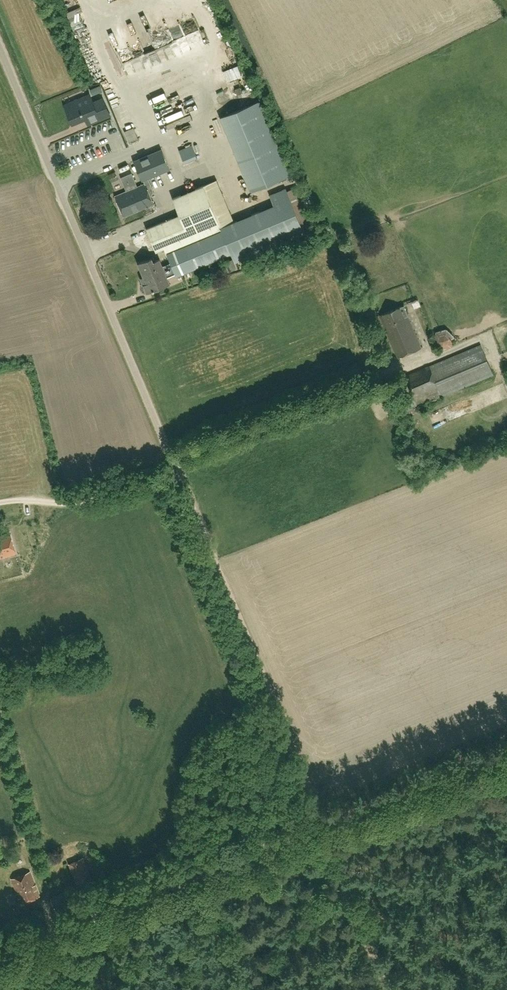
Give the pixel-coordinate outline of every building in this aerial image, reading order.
[(166,60),(176,53),(170,44),(160,50),(166,60)] [(125,74),(163,58),(157,46),(120,62),(125,74)] [(92,85),(92,87),(89,88),(91,94),(99,92),(97,84),(92,85)] [(89,96),(69,104),(75,120),(88,115),(91,122),(109,115),(102,100),(92,104),(89,96)] [(110,104),(113,114),(125,110),(122,100),(110,104)] [(260,101),(221,117),(252,191),(290,175),(260,101)] [(177,102),(163,105),(167,119),(176,117),(174,108),(179,107),(177,102)] [(136,139),(129,120),(119,124),(125,142),(136,139)] [(192,145),(179,150),(184,163),(197,158),(192,145)] [(154,191),(152,186),(148,178),(170,169),(161,149),(134,161),(143,180),(145,184),(116,196),(124,216),(154,204),(151,196),(154,191)] [(201,159),(188,165),(191,171),(204,165),(201,159)] [(164,269),(144,276),(141,278),(147,292),(170,283),(168,276),(175,273),(176,276),(232,254),(235,262),(305,234),(304,234),(315,229),(298,186),(287,190),(287,188),(270,195),(274,205),(234,221),(218,180),(173,197),(180,215),(147,228),(156,251),(165,247),(171,263),(163,266),(164,269)] [(164,269),(163,266),(160,258),(153,261),(152,257),(139,263),(144,276),(164,269)] [(403,305),(379,316),(397,357),(421,347),(407,316),(408,315),(403,305)] [(441,349),(452,347),(454,336),(448,329),(436,331),(433,341),(441,349)] [(406,376),(413,396),(396,403),(388,386),(381,388),(393,416),(401,413),(403,417),(411,415),(417,412),(415,407),(418,406),(416,403),(493,373),(481,345),(431,367),(431,366),(406,376)] [(0,536),(0,558),(16,553),(10,533),(0,536)] [(83,858),(68,864),(78,887),(92,881),(89,873),(83,858)] [(11,879),(21,903),(40,896),(30,872),(11,879)] [(66,891),(51,897),(56,908),(70,902),(66,891)]
